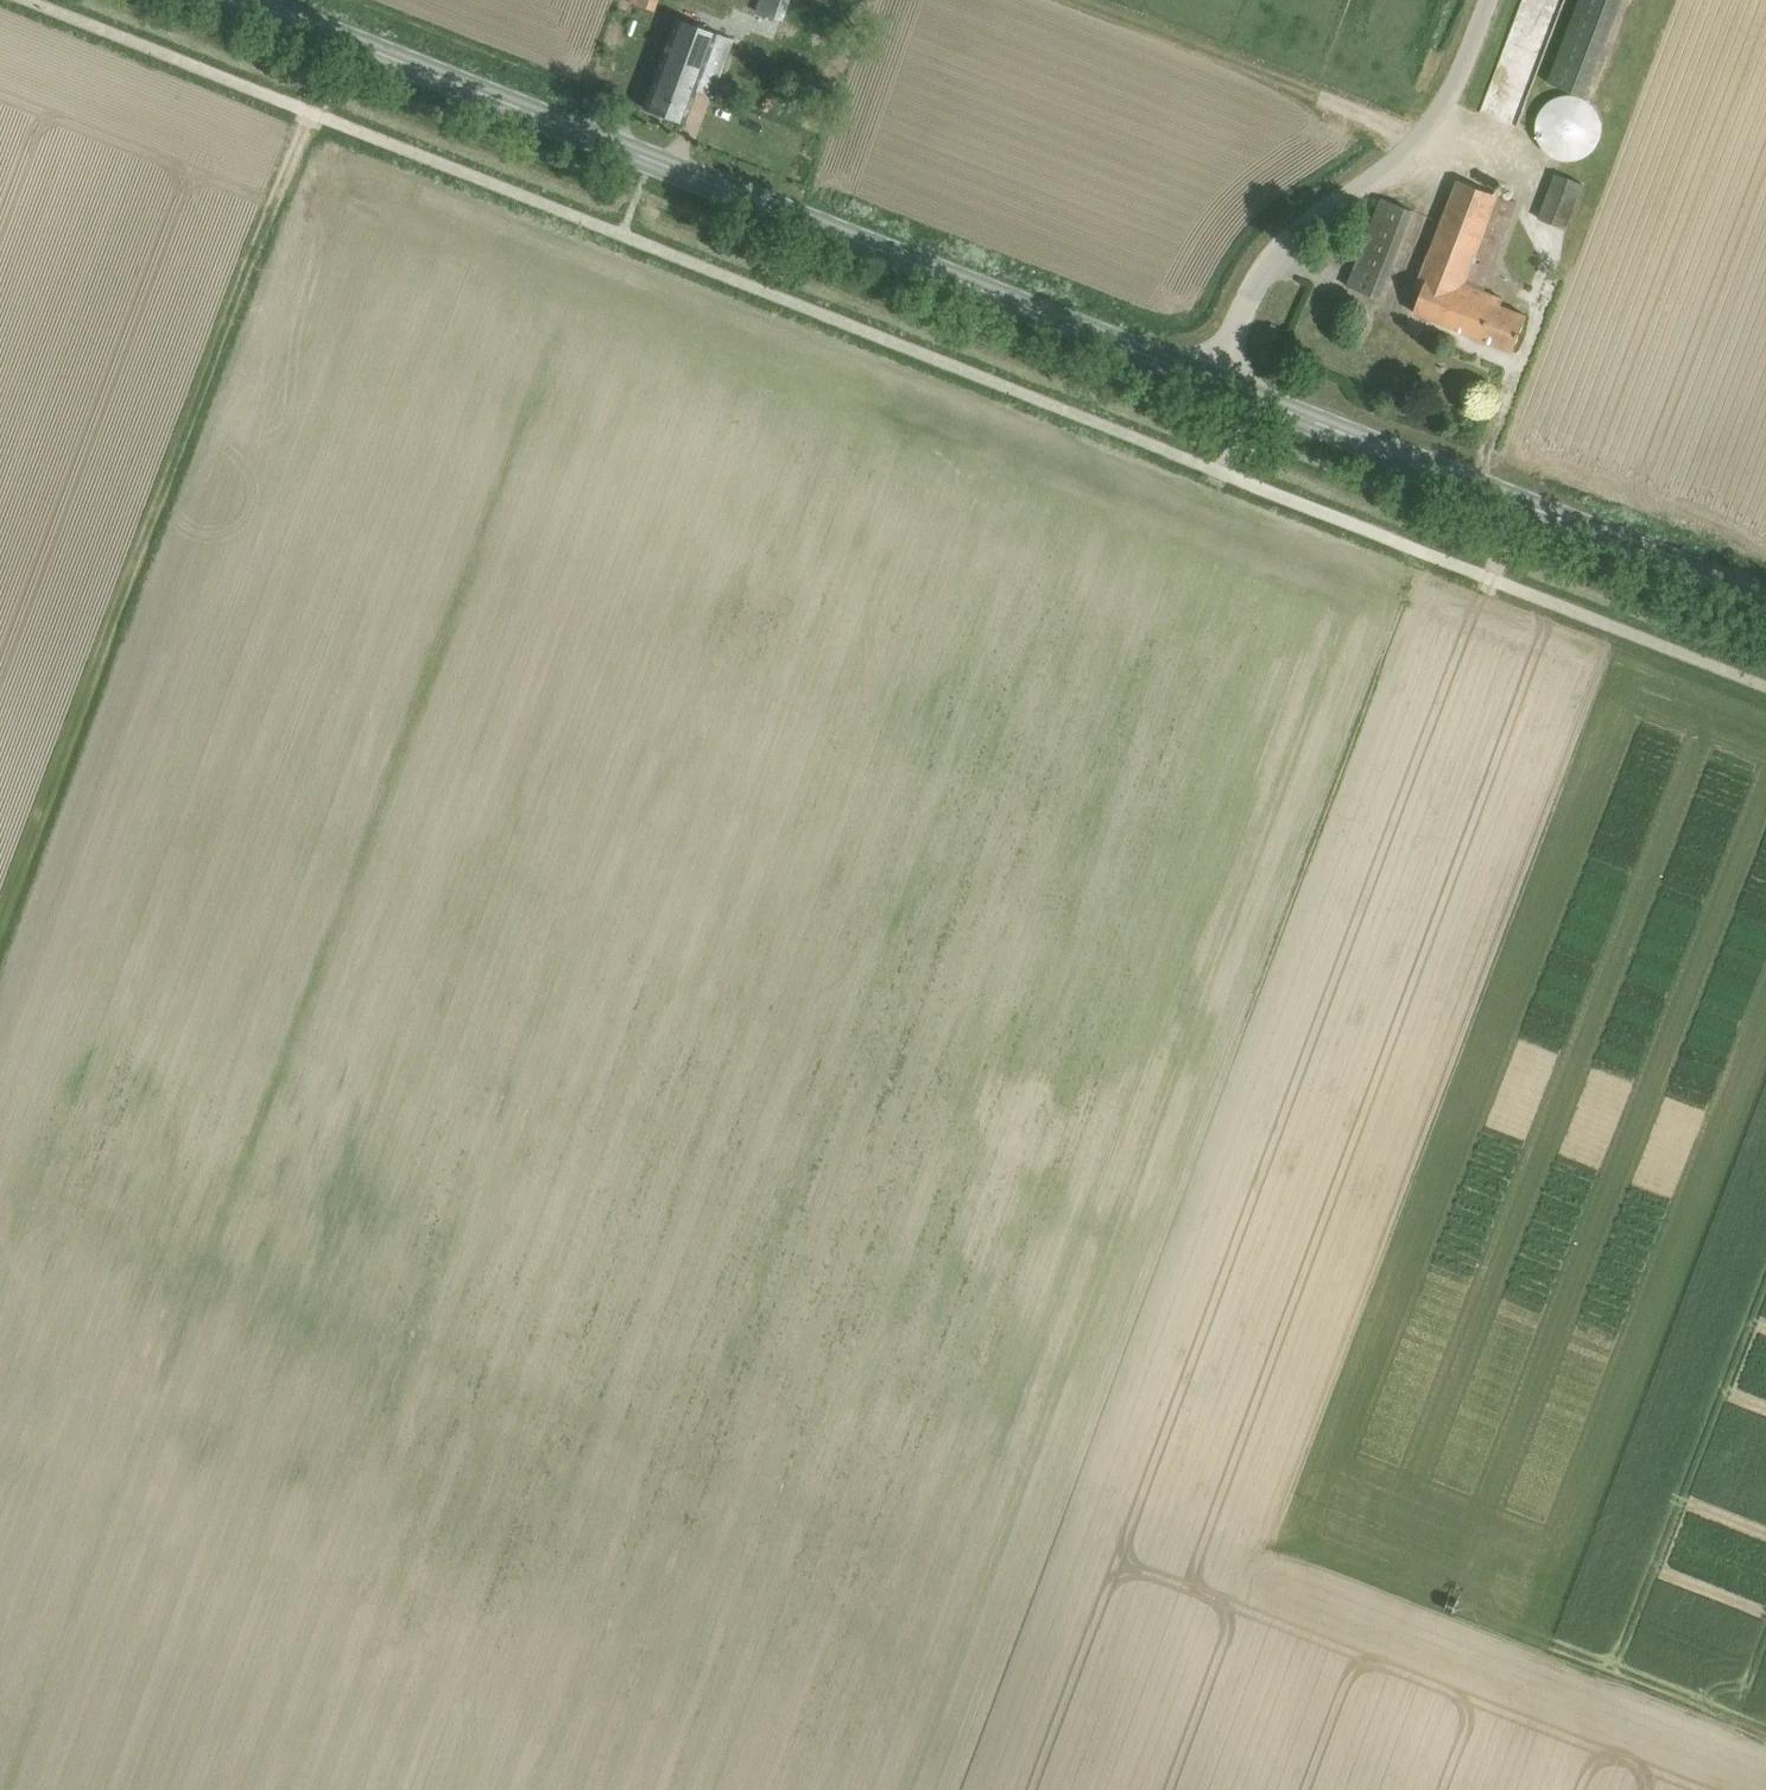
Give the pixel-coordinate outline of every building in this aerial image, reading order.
[(629,1),(655,11),(658,0),(629,0),(629,1)] [(783,19),(790,0),(761,0),(757,11),(783,19)] [(1550,81),(1586,95),(1622,0),(1580,0),(1550,81)] [(712,96),(734,39),(678,18),(644,107),(684,122),(696,90),(712,96)] [(1541,110),(1540,112),(1537,121),(1537,127),(1537,131),(1538,136),(1539,140),(1542,145),(1549,152),(1552,155),(1560,159),(1566,160),(1573,159),(1577,159),(1581,158),(1588,155),(1592,152),(1597,146),(1600,140),(1602,133),(1603,127),(1602,123),(1601,117),(1599,112),(1596,108),(1594,104),(1589,101),(1587,99),(1584,97),(1581,96),(1574,94),(1567,93),(1563,94),(1557,96),(1551,99),(1548,101),(1542,107),(1541,110)] [(1556,172),(1539,217),(1568,227),(1585,182),(1556,172)] [(1514,350),(1529,314),(1502,303),(1504,297),(1484,289),(1519,201),(1459,178),(1418,285),(1424,288),(1415,311),(1514,350)] [(1381,193),(1354,284),(1393,295),(1420,205),(1381,193)]
